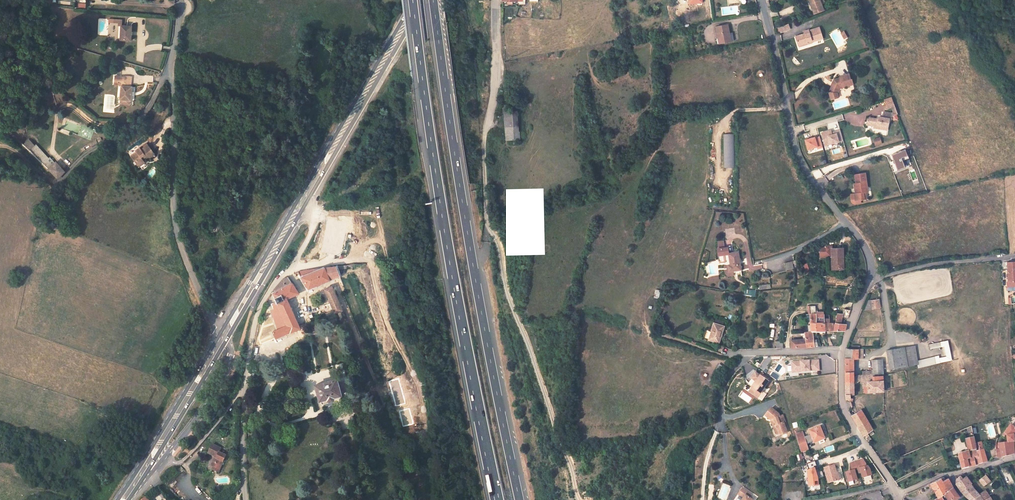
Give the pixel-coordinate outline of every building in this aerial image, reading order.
[(813,15),(822,11),(817,0),(807,0),(813,15)] [(127,39),(128,25),(118,24),(117,38),(127,39)] [(714,26),(717,43),(729,40),(726,24),(714,26)] [(787,25),(783,27),(778,29),(780,33),(789,30),(787,25)] [(803,36),(795,38),(798,46),(806,44),(806,43),(811,42),(811,43),(822,40),(818,29),(808,33),(807,31),(803,33),(803,36)] [(840,33),(844,40),(848,38),(844,31),(840,33)] [(832,81),(830,83),(831,84),(829,88),(829,87),(826,93),(828,102),(836,100),(834,95),(836,91),(838,91),(839,88),(841,88),(841,89),(852,86),(850,80),(849,80),(847,75),(838,78),(838,79),(832,81)] [(131,77),(123,76),(123,77),(115,76),(114,83),(120,84),(120,86),(118,100),(129,102),(130,102),(132,87),(130,87),(131,77)] [(893,116),(897,114),(891,98),(885,100),(887,104),(886,105),(885,105),(887,110),(891,109),(893,115),(893,116)] [(507,136),(517,136),(515,108),(505,109),(507,136)] [(893,115),(884,113),(883,119),(878,118),(878,120),(867,118),(865,126),(876,128),(876,129),(886,131),(889,120),(890,120),(891,116),(893,116),(893,115)] [(821,132),(825,146),(843,141),(840,129),(832,132),(831,129),(821,132)] [(722,133),(723,167),(736,167),(735,133),(722,133)] [(808,152),(823,147),(819,135),(804,140),(808,152)] [(79,148),(81,151),(100,139),(98,136),(79,148)] [(55,168),(26,139),(22,144),(56,177),(62,171),(57,166),(55,168)] [(142,160),(143,163),(146,161),(151,159),(145,148),(138,152),(137,151),(133,153),(133,154),(127,157),(130,162),(131,162),(134,166),(139,164),(138,162),(137,160),(141,158),(142,160)] [(905,149),(891,155),(896,171),(911,165),(905,149)] [(918,183),(915,169),(909,170),(912,184),(918,183)] [(867,190),(870,189),(868,184),(872,182),(870,174),(862,176),(856,178),(859,189),(857,189),(859,196),(857,197),(859,204),(867,201),(865,195),(868,194),(867,190)] [(833,246),(824,246),(822,247),(822,254),(828,254),(828,258),(834,257),(834,268),(845,268),(844,248),(833,249),(833,246)] [(740,254),(731,256),(733,266),(730,267),(731,274),(743,272),(740,254)] [(792,261),(784,263),(785,270),(794,268),(792,261)] [(1013,276),(1012,262),(1002,263),(1004,283),(1014,283),(1014,276),(1013,276)] [(337,276),(334,267),(319,269),(300,270),(296,271),(295,271),(307,290),(327,281),(327,280),(337,276)] [(295,293),(285,277),(279,280),(271,292),(275,302),(271,304),(272,309),(269,310),(276,330),(271,332),(273,338),(298,328),(286,297),(295,293)] [(323,290),(333,313),(339,311),(329,287),(323,290)] [(871,311),(878,310),(878,302),(870,303),(871,311)] [(809,316),(810,316),(817,315),(816,307),(809,306),(809,316)] [(815,330),(819,331),(817,315),(810,316),(810,322),(811,332),(815,332),(815,330)] [(827,331),(826,318),(825,315),(817,315),(819,331),(827,331)] [(835,331),(845,331),(847,324),(841,324),(842,319),(848,319),(850,315),(836,315),(835,324),(835,331)] [(835,331),(835,324),(831,324),(831,318),(826,318),(827,331),(835,331)] [(720,340),(726,323),(716,320),(710,337),(720,340)] [(815,347),(815,340),(815,332),(811,332),(806,332),(806,340),(796,340),(797,348),(815,347)] [(847,350),(846,385),(854,386),(855,362),(858,362),(859,350),(847,350)] [(906,371),(905,352),(887,354),(889,373),(906,371)] [(799,376),(798,373),(820,372),(819,358),(790,360),(790,368),(786,368),(786,376),(799,376)] [(872,384),(872,379),(883,378),(882,363),(870,362),(870,370),(861,374),(861,384),(872,384)] [(753,393),(758,397),(769,381),(756,371),(752,377),(757,381),(753,387),(754,388),(752,391),(753,393)] [(745,388),(753,393),(752,391),(754,388),(753,387),(757,381),(752,377),(745,388)] [(884,393),(883,378),(872,379),(872,384),(861,384),(862,395),(884,393)] [(339,394),(334,379),(313,384),(316,399),(317,400),(319,404),(320,404),(330,401),(329,397),(337,394),(339,394)] [(854,396),(854,386),(846,385),(846,401),(850,401),(850,396),(854,396)] [(780,413),(772,407),(766,415),(772,419),(773,419),(774,421),(773,422),(775,429),(779,427),(781,434),(788,432),(785,422),(786,421),(784,414),(781,416),(780,413)] [(862,411),(852,416),(864,438),(873,432),(869,424),(862,411)] [(1007,443),(1014,441),(1013,435),(1014,430),(1014,429),(1009,425),(1003,434),(1006,436),(1007,443)] [(827,434),(824,426),(811,431),(816,443),(826,439),(824,435),(827,434)] [(806,439),(799,441),(803,454),(811,451),(806,439)] [(980,464),(977,449),(974,439),(964,441),(967,452),(959,454),(962,468),(980,464)] [(1014,441),(1007,443),(999,445),(1002,458),(1014,454),(1014,441)] [(211,471),(216,473),(222,459),(216,456),(217,452),(208,448),(204,457),(212,460),(210,465),(213,466),(211,471)] [(977,449),(980,464),(985,462),(982,448),(977,449)] [(860,460),(848,463),(850,470),(845,471),(848,485),(854,484),(853,481),(857,479),(855,469),(859,468),(861,478),(871,475),(869,464),(862,466),(860,460)] [(825,468),(829,483),(840,480),(835,465),(825,468)] [(814,481),(817,480),(816,467),(806,468),(808,486),(815,485),(814,481)] [(975,488),(967,476),(963,479),(961,477),(954,481),(965,494),(975,488)] [(941,479),(931,484),(937,499),(943,499),(941,498),(953,489),(948,479),(946,479),(945,478),(941,479)] [(984,488),(990,484),(986,478),(980,481),(984,488)] [(743,496),(741,499),(753,499),(754,498),(749,496),(751,492),(742,486),(738,493),(743,496)] [(980,495),(975,488),(965,494),(970,499),(973,499),(980,495)] [(959,498),(953,489),(941,498),(943,499),(957,499),(959,498)]
